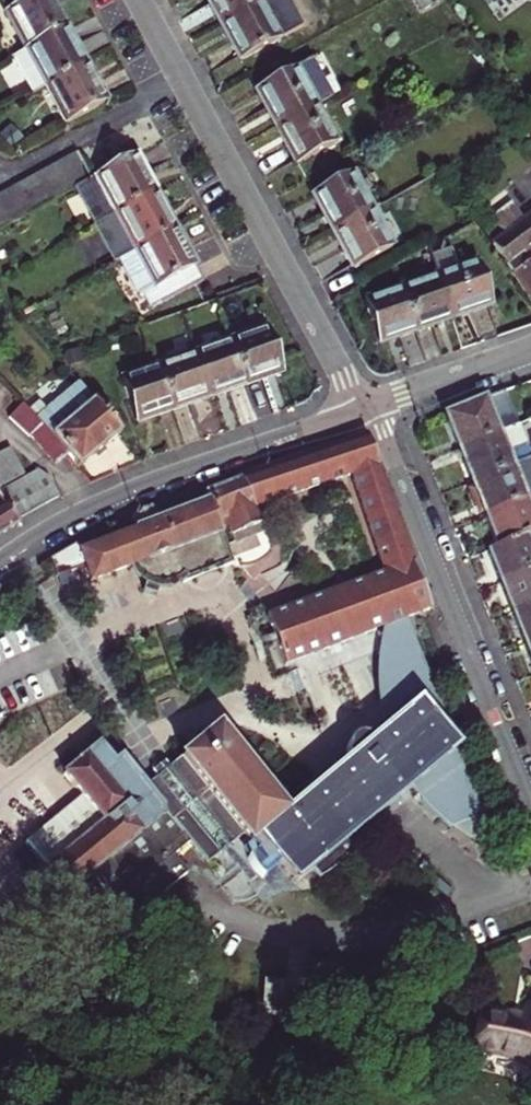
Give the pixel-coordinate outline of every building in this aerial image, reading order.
[(1,0),(27,50),(65,29),(50,0),(1,0)] [(220,23),(259,2),(263,0),(208,0),(220,23)] [(420,12),(430,6),(426,0),(412,0),(420,12)] [(278,40),(259,2),(220,23),(241,61),(278,40)] [(27,50),(12,58),(32,95),(47,87),(86,66),(65,29),(27,50)] [(311,60),(256,90),(277,127),(315,107),(331,98),(323,81),(311,60)] [(47,87),(68,124),(105,103),(86,66),(47,87)] [(323,81),(331,98),(339,94),(330,77),(323,81)] [(277,127),(297,165),(335,145),(315,107),(277,127)] [(62,160),(77,187),(90,179),(76,153),(62,160)] [(77,187),(75,187),(96,225),(154,193),(134,155),(90,179),(77,187)] [(49,167),(64,194),(75,187),(77,187),(62,160),(49,167)] [(36,175),(50,201),(64,194),(49,167),(36,175)] [(350,173),(312,194),(333,232),(371,211),(350,173)] [(23,182),(37,208),(50,201),(36,175),(23,182)] [(37,208),(23,182),(10,189),(24,215),(37,208)] [(10,189),(0,194),(0,203),(11,223),(24,215),(10,189)] [(120,260),(174,230),(154,193),(96,225),(116,262),(120,260)] [(11,223),(0,203),(0,229),(11,223)] [(527,262),(522,254),(530,247),(530,215),(524,220),(511,203),(492,218),(505,235),(492,245),(530,301),(530,259),(527,262)] [(371,211),(333,232),(353,269),(391,249),(371,211)] [(151,310),(202,283),(174,230),(120,260),(139,297),(143,295),(151,310)] [(448,250),(429,257),(436,278),(455,271),(448,250)] [(436,278),(450,319),(492,304),(477,264),(455,271),(436,278)] [(400,290),(414,331),(450,319),(436,278),(400,290)] [(363,303),(377,344),(414,331),(400,290),(363,303)] [(230,343),(244,384),(282,371),(268,330),(230,343)] [(194,355),(208,396),(244,384),(230,343),(194,355)] [(158,368),(172,409),(208,396),(194,355),(158,368)] [(121,381),(135,422),(172,409),(158,368),(121,381)] [(68,454),(79,468),(121,433),(79,383),(47,410),(39,401),(28,410),(21,404),(8,418),(28,438),(29,437),(54,466),(68,454)] [(517,426),(518,425),(505,391),(484,399),(498,433),(517,426)] [(444,415),(457,449),(498,433),(484,399),(444,415)] [(498,433),(457,449),(470,482),(530,458),(517,426),(498,433)] [(430,608),(366,436),(265,470),(226,486),(204,494),(208,503),(136,531),(137,533),(80,554),(85,568),(91,582),(133,566),(134,571),(137,575),(143,581),(145,582),(142,592),(156,596),(159,586),(168,586),(172,585),(182,579),(183,582),(232,564),(217,522),(225,519),(233,541),(241,538),(239,532),(253,527),(264,523),(253,508),(350,475),(384,573),(266,617),(284,665),(382,627),(390,646),(378,650),(376,670),(377,690),(381,718),(384,732),(391,741),(265,846),(296,884),(312,870),(320,879),(334,870),(346,859),(355,847),(369,823),(411,788),(420,799),(430,809),(442,820),(451,828),(482,816),(455,750),(457,748),(434,721),(441,715),(403,620),(430,608)] [(0,454),(0,471),(16,462),(9,449),(0,454)] [(470,482),(484,515),(530,496),(530,458),(470,482)] [(0,471),(0,488),(23,476),(16,462),(0,471)] [(29,476),(45,505),(59,497),(48,477),(40,471),(37,471),(29,476)] [(15,484),(31,512),(45,505),(29,476),(15,484)] [(8,503),(17,520),(31,512),(15,484),(1,491),(8,503)] [(19,523),(17,520),(8,503),(5,505),(0,496),(0,535),(19,523)] [(484,515),(497,548),(530,535),(530,496),(484,515)] [(273,547),(266,529),(264,523),(253,527),(239,532),(241,538),(256,533),(262,550),(273,547)] [(499,583),(530,570),(530,535),(497,548),(487,553),(499,583)] [(80,554),(77,544),(49,560),(56,579),(85,568),(80,554)] [(499,583),(511,614),(530,606),(530,570),(499,583)] [(511,614),(523,644),(530,641),(530,606),(511,614)] [(378,650),(390,646),(382,627),(382,631),(380,637),(378,650)] [(129,752),(160,731),(142,704),(111,724),(129,752)] [(113,764),(98,745),(63,775),(81,796),(25,844),(43,866),(27,880),(26,889),(45,911),(53,912),(71,898),(68,894),(92,874),(130,920),(188,872),(174,855),(189,842),(207,864),(243,834),(251,843),(257,837),(285,814),(217,729),(169,767),(164,761),(151,772),(156,778),(144,788),(121,758),(113,764)] [(391,741),(384,732),(373,741),(369,737),(362,735),(358,735),(352,738),(347,743),(346,748),(346,752),(349,761),(285,814),(257,837),(265,846),(391,741)] [(271,983),(270,1013),(292,1014),(292,984),(271,983)] [(530,1008),(525,1019),(486,1010),(478,1048),(516,1056),(525,1061),(530,1067),(530,1009),(530,1008)]
